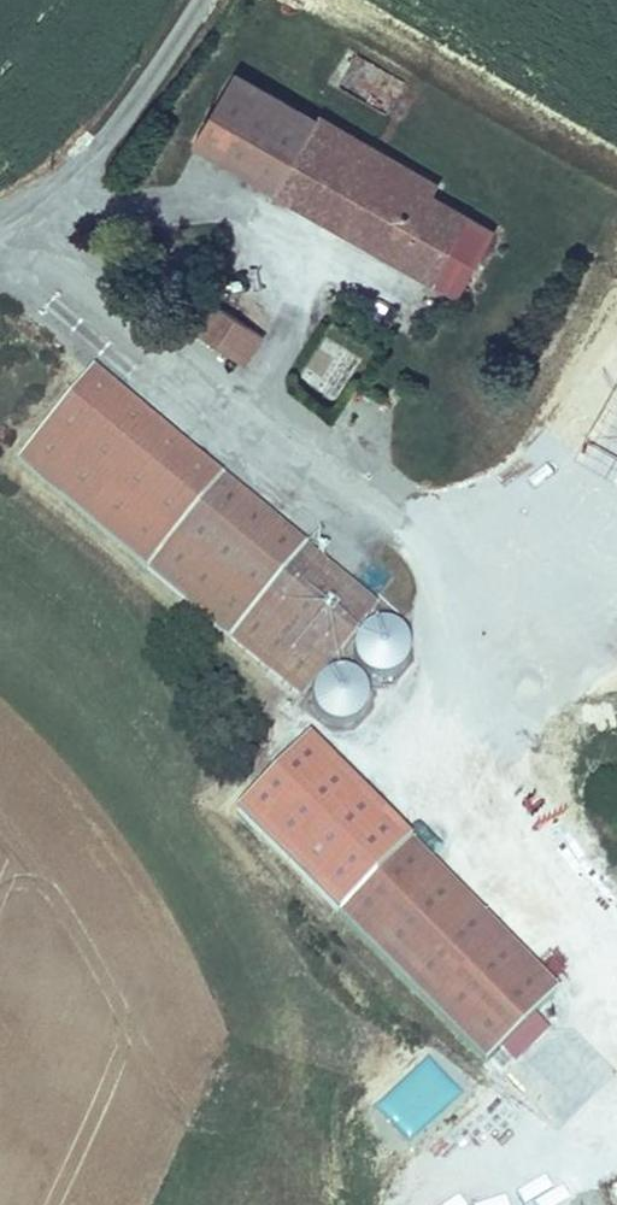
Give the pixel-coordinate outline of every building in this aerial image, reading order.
[(280,191),(306,149),(317,129),(237,81),(199,143),(280,191)] [(306,149),(340,168),(357,138),(323,119),(317,129),(306,149)] [(433,280),(468,217),(437,199),(444,189),(357,138),(340,168),(306,149),(280,191),(433,280)] [(433,280),(466,299),(502,237),(468,217),(433,280)] [(251,361),(269,334),(211,295),(194,321),(251,361)] [(150,558),(224,477),(100,363),(27,442),(150,558)] [(150,558),(229,630),(305,549),(226,476),(224,477),(150,558)] [(229,630),(298,693),(373,610),(305,549),(229,630)] [(400,675),(406,663),(407,653),(403,642),(394,633),(383,629),(371,630),(363,635),(356,642),(353,649),(352,657),(354,667),(359,674),(367,681),(377,684),(390,682),(400,675)] [(342,722),(357,717),(364,706),(365,691),(357,679),(345,674),(334,674),(321,684),(316,699),(322,713),(329,720),(342,722)] [(232,812),(498,1081),(549,1030),(535,1016),(558,993),(306,739),(232,812)]
